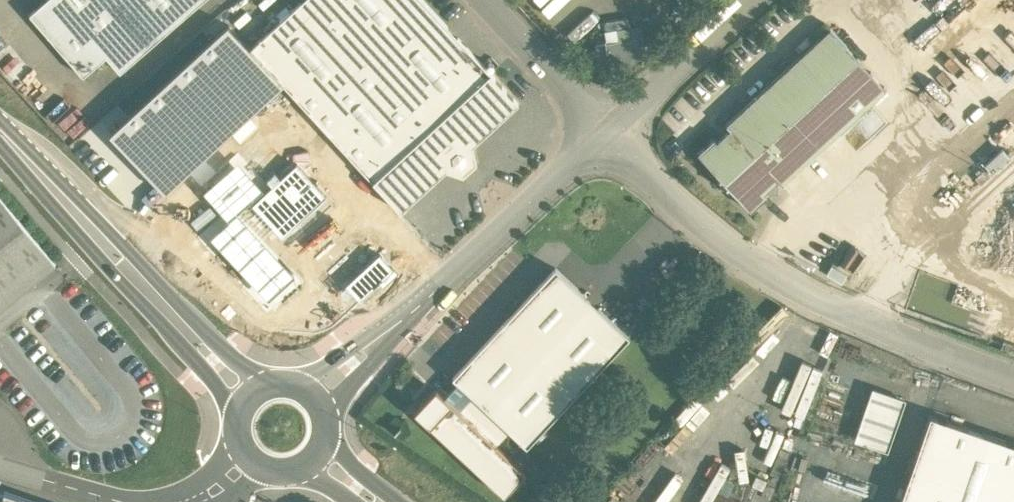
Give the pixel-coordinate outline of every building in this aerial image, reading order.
[(30,14),(83,76),(106,56),(120,72),(203,0),(46,0),(30,14)] [(423,0),(303,0),(250,48),(283,84),(373,181),(491,73),(423,0)] [(166,191),(283,84),(250,48),(231,27),(114,135),(166,191)] [(619,41),(595,45),(599,68),(608,67),(609,73),(615,72),(614,66),(635,62),(629,27),(617,29),(619,41)] [(830,28),(725,124),(729,129),(777,181),(782,186),(841,131),(872,103),(887,89),(830,28)] [(504,53),(495,61),(499,65),(508,57),(504,53)] [(491,73),(373,181),(401,212),(446,170),(463,175),(477,162),(473,145),(518,103),(491,73)] [(872,103),(841,131),(856,146),(886,118),(872,103)] [(729,129),(717,141),(714,138),(698,153),(720,177),(719,179),(720,180),(721,179),(727,186),(726,187),(727,188),(728,186),(751,211),(767,196),(764,192),(766,191),(769,194),(778,185),(775,182),(777,181),(729,129)] [(56,264),(0,197),(0,310),(56,264)] [(555,268),(452,378),(458,383),(509,430),(527,447),(630,337),(555,268)] [(509,430),(458,383),(444,397),(495,445),(509,430)] [(906,399),(872,387),(854,440),(887,452),(906,399)] [(444,397),(436,389),(415,412),(504,496),(526,473),(495,445),(444,397)] [(930,415),(900,501),(1013,501),(1013,444),(930,415)] [(5,492),(3,492),(3,493),(0,492),(0,501),(35,501),(5,492)]
